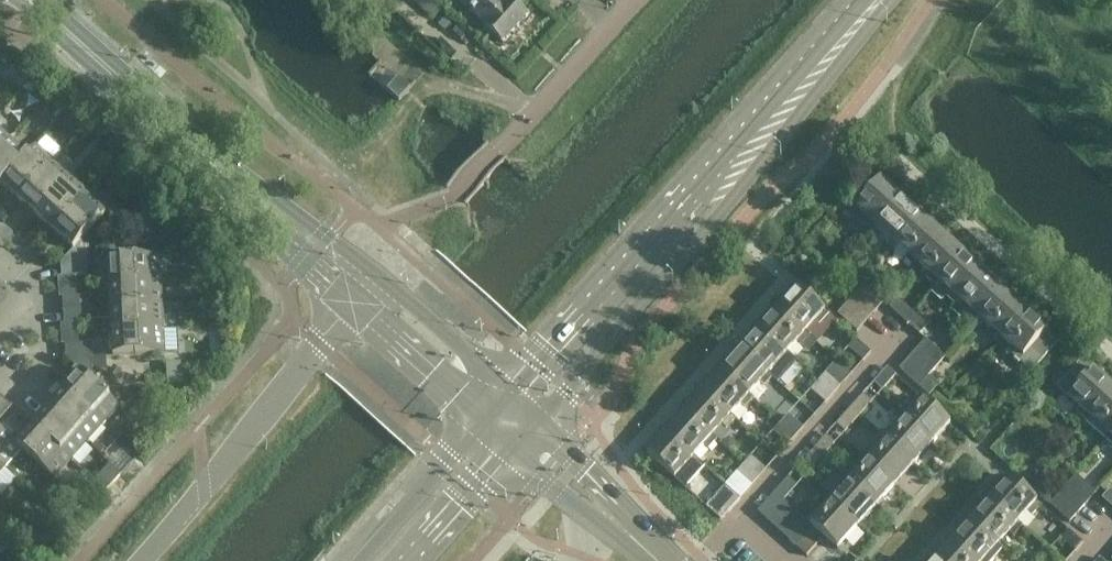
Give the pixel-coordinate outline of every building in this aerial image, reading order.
[(528,14),(513,0),(508,0),(505,4),(500,0),(461,0),(486,24),(485,25),(503,42),(528,14)] [(12,64),(0,78),(5,82),(9,78),(21,89),(30,80),(12,64)] [(399,76),(387,89),(399,99),(410,87),(399,76)] [(11,138),(0,129),(0,150),(11,138)] [(0,150),(0,186),(37,145),(36,144),(28,154),(11,138),(0,150)] [(0,186),(0,188),(3,184),(20,200),(55,161),(37,145),(0,186)] [(55,161),(20,200),(38,216),(73,177),(55,161)] [(73,177),(38,216),(56,232),(90,193),(73,177)] [(865,222),(875,230),(903,199),(882,180),(857,207),(869,217),(865,222)] [(90,193),(56,232),(74,248),(60,262),(60,275),(87,274),(86,245),(81,240),(109,210),(90,193)] [(924,217),(903,199),(875,230),(875,231),(879,227),(889,236),(885,240),(895,249),(924,217)] [(945,236),(924,217),(895,249),(896,250),(900,245),(910,254),(906,259),(916,268),(945,236)] [(965,255),(945,236),(916,268),(917,268),(921,264),(931,273),(927,277),(937,287),(965,255)] [(986,273),(965,255),(937,287),(941,283),(951,292),(948,296),(958,305),(986,273)] [(107,259),(109,284),(161,281),(159,256),(107,259)] [(1007,292),(986,273),(958,305),(959,306),(962,301),(972,311),(969,315),(978,324),(1007,292)] [(161,281),(109,284),(110,308),(162,305),(161,281)] [(865,283),(855,294),(875,312),(885,301),(865,283)] [(829,314),(796,285),(777,306),(809,335),(811,334),(806,329),(814,320),(819,324),(829,314)] [(1028,311),(1007,292),(978,324),(980,325),(983,320),(993,329),(989,333),(999,342),(1028,311)] [(855,294),(847,303),(867,321),(875,312),(855,294)] [(63,310),(89,309),(88,296),(62,297),(63,310)] [(914,312),(898,298),(891,306),(906,320),(914,312)] [(847,303),(838,313),(858,331),(867,321),(847,303)] [(110,308),(89,309),(63,310),(63,324),(90,322),(90,320),(94,320),(104,317),(111,317),(112,332),(164,329),(162,305),(110,308)] [(809,335),(777,306),(759,327),(791,356),(792,355),(787,350),(796,341),(801,345),(809,335)] [(1028,311),(999,342),(1000,343),(1004,339),(1014,348),(1010,352),(1021,361),(1033,372),(1058,344),(1046,333),(1049,330),(1028,311)] [(914,312),(906,320),(921,333),(928,324),(914,312)] [(791,356),(759,327),(740,348),(772,377),(774,375),(769,371),(778,361),(782,365),(791,356)] [(164,329),(112,332),(113,356),(165,353),(164,329)] [(847,348),(863,362),(871,353),(855,339),(847,348)] [(927,339),(918,349),(937,367),(947,356),(927,339)] [(91,343),(64,344),(65,357),(92,356),(91,343)] [(772,377),(740,348),(721,368),(754,397),(755,396),(750,392),(759,382),(764,386),(772,377)] [(918,349),(909,358),(929,376),(937,367),(918,349)] [(94,374),(92,356),(65,357),(81,371),(64,390),(103,424),(119,406),(89,379),(94,374)] [(939,385),(929,376),(909,358),(900,368),(920,386),(930,395),(939,385)] [(1069,397),(1080,407),(1076,411),(1086,420),(1111,392),(1111,386),(1093,369),(1090,373),(1079,363),(1058,386),(1069,397)] [(887,367),(873,383),(881,391),(896,375),(887,367)] [(754,397),(721,368),(703,389),(735,418),(736,417),(731,413),(740,403),(745,407),(754,397)] [(834,394),(840,387),(825,373),(818,380),(834,394)] [(834,394),(818,380),(809,390),(825,404),(834,394)] [(735,418),(703,389),(684,410),(716,439),(717,438),(713,434),(722,424),(726,428),(735,418)] [(103,424),(64,390),(48,408),(87,442),(86,443),(98,454),(101,451),(89,440),(103,424)] [(1086,420),(1087,421),(1091,416),(1101,426),(1097,430),(1107,439),(1111,433),(1111,392),(1086,420)] [(871,402),(862,394),(850,408),(859,416),(871,402)] [(0,400),(0,420),(13,405),(3,396),(0,400)] [(908,405),(899,415),(931,444),(950,422),(922,397),(912,409),(908,405)] [(87,442),(48,408),(32,426),(71,460),(86,443),(87,442)] [(859,416),(850,408),(835,425),(844,433),(859,416)] [(716,439),(684,410),(666,431),(698,460),(699,458),(694,454),(703,444),(708,449),(716,439)] [(781,421),(797,435),(803,428),(787,414),(781,421)] [(889,425),(880,435),(913,464),(931,444),(899,415),(897,416),(902,420),(894,429),(889,425)] [(772,432),(788,445),(797,435),(781,421),(772,432)] [(32,426),(16,444),(22,449),(54,479),(71,460),(32,426)] [(5,467),(22,449),(16,444),(0,429),(0,463),(5,467)] [(689,469),(698,460),(666,431),(646,452),(674,477),(685,465),(689,469)] [(870,446),(862,456),(894,485),(913,464),(880,435),(879,436),(884,440),(875,450),(870,446)] [(834,444),(825,436),(813,449),(822,457),(834,444)] [(822,457),(813,449),(798,466),(807,474),(822,457)] [(744,463),(759,477),(766,469),(750,456),(744,463)] [(852,466),(843,476),(876,506),(894,485),(862,456),(860,457),(865,461),(857,470),(852,466)] [(735,473),(750,487),(759,477),(744,463),(735,473)] [(1077,473),(1068,483),(1087,501),(1096,491),(1077,473)] [(1009,475),(1008,476),(990,497),(1023,526),(1023,525),(1019,521),(1027,512),(1032,516),(1042,505),(1009,475)] [(833,487),(824,497),(857,526),(876,506),(843,476),(842,477),(847,481),(838,491),(833,487)] [(757,510),(768,520),(786,499),(785,498),(797,485),(788,477),(776,490),(757,510)] [(1068,483),(1059,493),(1078,511),(1087,501),(1068,483)] [(1110,488),(1103,497),(1111,505),(1111,490),(1110,488)] [(1059,493),(1050,503),(1070,521),(1078,511),(1059,493)] [(857,526),(824,497),(823,498),(828,502),(820,511),(815,507),(806,517),(815,526),(826,535),(825,536),(838,548),(857,526)] [(1023,526),(990,497),(971,518),(1004,547),(1005,546),(1000,541),(1009,532),(1014,536),(1023,526)] [(705,507),(720,520),(720,521),(728,512),(713,498),(705,507)] [(786,499),(768,520),(778,529),(796,508),(786,499)] [(796,508),(778,529),(788,537),(806,517),(796,508)] [(806,517),(788,537),(797,546),(815,526),(806,517)] [(971,518),(953,538),(978,560),(992,560),(995,557),(1004,547),(971,518)] [(815,526),(797,546),(807,555),(825,536),(826,535),(815,526)] [(1083,543),(1068,529),(1060,538),(1075,552),(1083,543)] [(953,538),(934,559),(936,560),(978,560),(953,538)]
